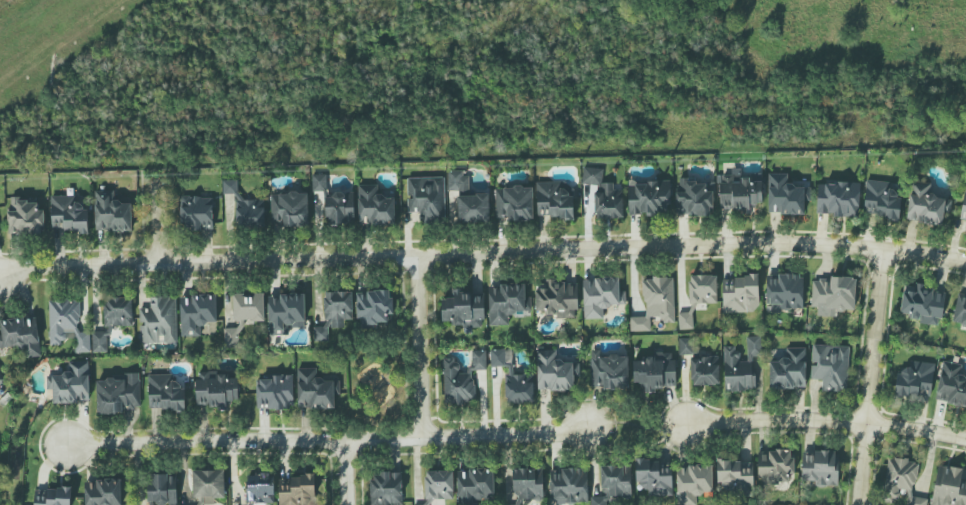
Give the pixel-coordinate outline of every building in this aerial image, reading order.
[(623,218),(623,190),(614,190),(614,183),(603,183),(602,168),(582,168),(582,184),(595,184),(595,219),(623,218)] [(448,172),(447,192),(468,192),(469,173),(448,172)] [(719,209),(740,208),(740,214),(751,214),(751,204),(763,204),(762,175),(740,176),(740,173),(717,174),(719,209)] [(804,214),(804,201),(810,201),(810,186),(788,186),(788,174),(768,174),(768,214),(804,214)] [(326,175),(312,175),(312,191),(327,191),(326,175)] [(407,178),(408,213),(423,212),(424,224),(445,223),(444,177),(407,178)] [(676,214),(712,215),(712,191),(705,191),(705,184),(696,184),(696,178),(677,178),(676,214)] [(264,199),(237,199),(237,180),(222,180),(223,194),(235,194),(235,228),(264,227),(264,199)] [(628,215),(670,216),(671,181),(629,180),(628,215)] [(864,216),(900,217),(901,197),(893,196),(894,182),(865,181),(864,216)] [(574,220),(574,196),(567,196),(567,189),(555,189),(555,182),(537,182),(536,215),(550,215),(550,219),(574,220)] [(859,216),(860,183),(817,182),(816,214),(859,216)] [(952,198),(925,195),(927,184),(911,182),(906,221),(942,225),(944,212),(950,213),(952,198)] [(359,224),(395,223),(394,196),(377,197),(377,185),(358,185),(359,224)] [(496,220),(533,219),(533,187),(495,188),(496,220)] [(131,202),(113,202),(113,191),(95,192),(95,231),(132,231),(131,202)] [(325,198),(326,225),(354,224),(353,191),(334,192),(334,198),(325,198)] [(270,194),(271,227),(308,226),(308,193),(270,194)] [(70,195),(51,196),(52,232),(88,231),(88,205),(70,206),(70,195)] [(489,195),(457,195),(458,223),(489,222),(489,195)] [(180,197),(180,230),(213,229),(212,196),(180,197)] [(44,210),(37,210),(37,200),(8,201),(9,234),(44,233),(44,210)] [(803,275),(776,274),(776,276),(766,276),(766,308),(803,309),(803,275)] [(717,275),(689,276),(689,312),(678,312),(679,330),(694,329),(693,304),(717,303),(717,275)] [(758,277),(722,277),(723,312),(759,312),(758,277)] [(583,279),(584,319),(603,318),(603,306),(626,306),(625,291),(619,291),(619,278),(583,279)] [(674,323),(674,278),(644,278),(644,317),(630,317),(630,331),(650,331),(650,317),(661,317),(661,323),(674,323)] [(855,310),(856,279),(812,278),(811,308),(855,310)] [(536,313),(556,312),(556,318),(578,317),(577,282),(542,282),(542,289),(535,289),(536,313)] [(489,326),(508,325),(508,316),(531,316),(530,297),(525,297),(525,285),(489,285),(489,326)] [(944,290),(905,285),(901,313),(910,314),(909,321),(941,325),(944,290)] [(442,322),(451,322),(451,326),(481,326),(481,320),(484,320),(484,293),(468,294),(468,289),(448,289),(448,299),(441,299),(442,322)] [(356,291),(357,329),(377,329),(377,322),(388,322),(388,315),(392,314),(391,290),(356,291)] [(324,292),(324,326),(314,326),(314,341),(329,341),(329,328),(344,328),(344,320),(352,320),(352,292),(324,292)] [(265,294),(233,293),(232,321),(264,321),(265,294)] [(957,293),(953,325),(965,326),(965,294),(957,293)] [(269,335),(282,335),(282,332),(288,331),(288,327),(305,327),(304,294),(268,295),(269,335)] [(217,323),(216,295),(180,296),(181,337),(200,336),(200,324),(217,323)] [(132,326),(132,297),(104,298),(104,326),(132,326)] [(140,308),(139,342),(176,343),(177,297),(150,297),(150,308),(140,308)] [(50,345),(61,345),(61,339),(75,339),(76,353),(91,353),(90,332),(80,332),(79,300),(49,301),(50,345)] [(1,335),(0,335),(0,349),(24,346),(26,358),(41,356),(36,316),(0,321),(0,324),(1,335)] [(92,332),(92,353),(107,352),(107,335),(112,335),(112,326),(104,327),(104,332),(92,332)] [(224,328),(224,348),(240,348),(239,328),(224,328)] [(724,347),(725,385),(730,384),(730,391),(755,391),(755,376),(752,376),(751,356),(762,355),(761,336),(747,337),(748,361),(738,362),(738,346),(724,347)] [(822,391),(847,392),(849,346),(812,345),(811,380),(822,380),(822,391)] [(805,348),(785,348),(785,360),(769,360),(769,389),(805,389),(805,348)] [(443,404),(474,404),(474,370),(486,370),(486,350),(470,350),(470,374),(457,374),(457,358),(443,358),(443,404)] [(491,367),(506,367),(507,403),(533,403),(533,374),(512,375),(512,350),(490,350),(491,367)] [(537,390),(574,390),(574,376),(579,376),(579,362),(556,362),(556,350),(537,350),(537,390)] [(591,388),(628,389),(628,356),(599,356),(599,351),(591,350),(591,388)] [(633,361),(634,385),(646,384),(646,389),(675,388),(674,354),(643,355),(643,361),(633,361)] [(719,357),(691,358),(692,385),(719,385),(719,357)] [(894,395),(930,400),(934,364),(907,360),(905,375),(897,374),(894,395)] [(90,401),(89,361),(69,362),(69,374),(46,375),(47,390),(52,390),(53,403),(90,401)] [(965,406),(965,379),(959,378),(961,364),(941,362),(936,402),(965,406)] [(339,380),(317,380),(317,368),(297,368),(298,408),(335,407),(334,395),(340,395),(339,380)] [(197,406),(219,406),(219,410),(230,410),(229,400),(239,400),(238,378),(226,378),(226,375),(209,376),(208,372),(196,372),(197,406)] [(140,373),(125,373),(126,380),(96,380),(97,413),(124,413),(124,407),(140,407),(140,373)] [(149,411),(184,410),(184,381),(167,382),(167,374),(148,375),(149,411)] [(293,377),(256,377),(257,409),(293,409),(293,377)] [(757,452),(758,484),(793,483),(792,451),(757,452)] [(837,487),(838,452),(802,451),(802,481),(815,481),(815,486),(837,487)] [(898,494),(898,490),(907,490),(907,504),(927,504),(927,498),(914,497),(916,460),(887,459),(886,493),(898,494)] [(651,496),(673,496),(672,460),(636,461),(637,489),(650,489),(651,496)] [(752,461),(717,461),(718,491),(740,490),(740,496),(753,496),(752,461)] [(602,496),(591,497),(591,504),(608,504),(608,497),(632,496),(630,465),(601,466),(602,496)] [(677,504),(697,504),(696,493),(713,493),(712,465),(677,466),(677,504)] [(961,480),(962,469),(937,465),(931,504),(965,504),(965,481),(961,480)] [(513,469),(514,500),(543,499),(543,468),(513,469)] [(494,502),(493,469),(457,470),(458,503),(494,502)] [(551,475),(552,504),(588,502),(587,469),(560,469),(561,474),(551,475)] [(224,470),(193,471),(193,498),(198,497),(199,504),(201,504),(214,504),(214,498),(225,498),(224,470)] [(453,499),(454,471),(426,471),(425,499),(453,499)] [(384,504),(402,504),(403,473),(371,472),(370,504),(384,504)] [(274,503),(273,473),(246,474),(247,503),(274,503)] [(148,504),(177,503),(176,475),(153,475),(153,484),(148,484),(148,504)] [(316,477),(279,477),(279,504),(316,504),(316,477)] [(85,480),(85,504),(121,504),(121,480),(85,480)]
